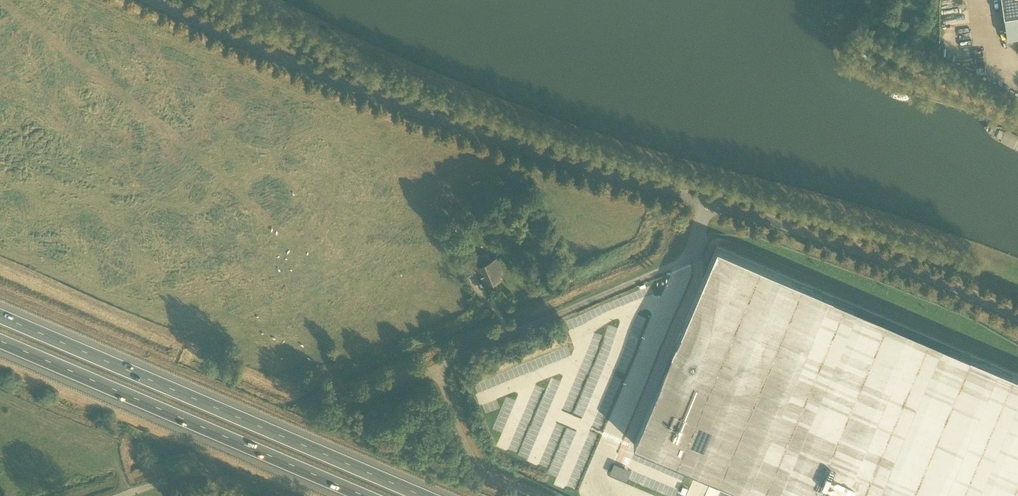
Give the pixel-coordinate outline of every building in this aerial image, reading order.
[(1017,38),(1017,0),(1002,0),(1007,40),(1017,38)] [(480,229),(486,226),(483,218),(476,220),(480,229)] [(717,247),(710,263),(643,421),(644,421),(634,444),(676,462),(756,495),(1017,495),(1017,375),(738,255),(723,249),(717,247)] [(467,262),(472,274),(480,271),(486,285),(501,279),(498,272),(502,270),(496,258),(482,264),(479,256),(467,262)]
